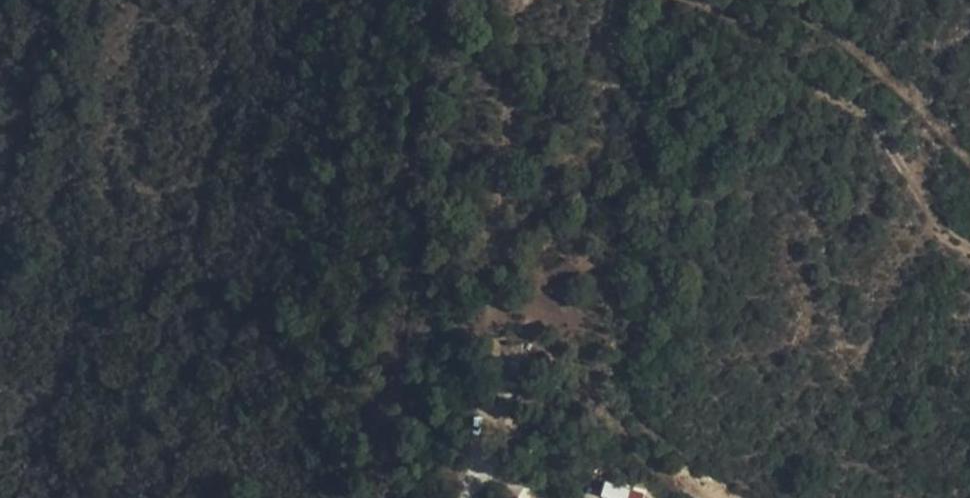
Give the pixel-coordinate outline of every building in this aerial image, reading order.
[(620,488),(617,497),(643,497),(644,495),(620,488)]
